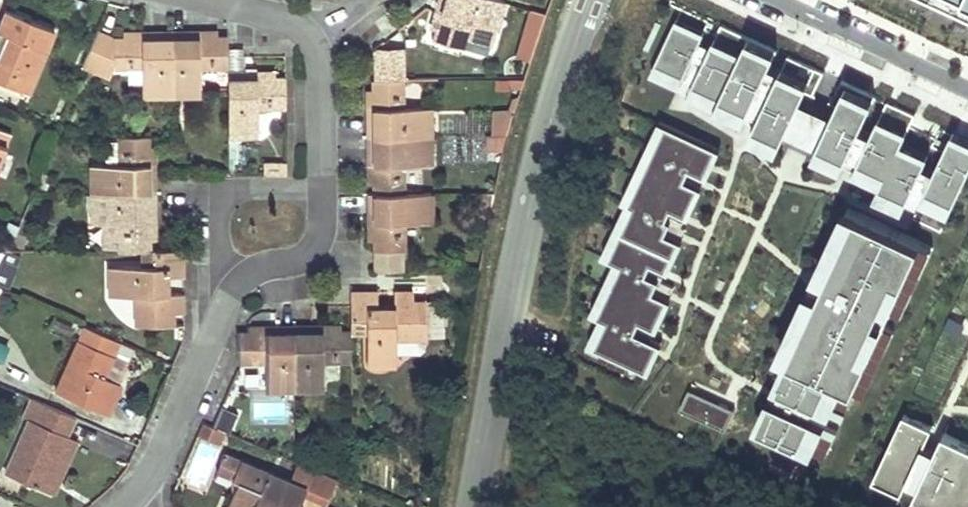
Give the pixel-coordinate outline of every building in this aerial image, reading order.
[(502,3),(493,0),(438,0),(437,1),(443,3),(440,13),(435,11),(429,30),(435,32),(433,42),(460,50),(463,39),(489,47),(502,3)] [(967,13),(967,0),(939,0),(967,13)] [(440,13),(443,3),(437,1),(435,11),(440,13)] [(41,62),(54,31),(5,10),(0,24),(0,81),(28,93),(41,62)] [(703,33),(676,21),(656,62),(684,75),(703,33)] [(751,107),(780,43),(753,31),(749,37),(722,24),(695,81),(751,107)] [(170,97),(170,35),(153,35),(153,40),(143,41),(143,35),(125,35),(124,42),(113,42),(94,33),(80,66),(109,77),(113,69),(141,70),(141,98),(170,97)] [(228,68),(227,40),(217,40),(217,33),(198,34),(199,40),(188,40),(188,34),(170,35),(170,97),(200,97),(200,83),(200,68),(228,68)] [(820,62),(791,49),(762,112),(790,125),(820,62)] [(376,62),(376,76),(398,75),(397,62),(376,62)] [(284,109),(284,81),(280,81),(275,81),(275,75),(256,75),(256,81),(246,81),(246,75),(228,75),(229,137),(257,138),(258,109),(284,109)] [(430,137),(430,108),(402,109),(402,81),(373,81),(373,93),(366,93),(367,110),(373,110),(373,121),(367,121),(367,123),(367,138),(430,137)] [(876,96),(848,83),(820,143),(848,157),(876,96)] [(928,156),(900,144),(914,114),(888,102),(861,159),(887,171),(882,183),(910,197),(928,156)] [(510,110),(498,110),(492,129),(504,129),(510,110)] [(716,147),(671,126),(634,205),(639,208),(614,260),(619,263),(595,316),(610,322),(598,349),(646,370),(658,343),(637,333),(642,322),(657,329),(670,300),(655,293),(660,281),(645,274),(650,264),(665,270),(678,240),(664,233),(669,221),(664,219),(669,208),(685,215),(698,186),(683,179),(688,168),(704,175),(716,147)] [(11,136),(0,131),(0,161),(11,136)] [(504,136),(485,136),(485,152),(500,152),(504,136)] [(430,166),(430,137),(367,138),(367,155),(373,155),(373,166),(367,166),(367,184),(374,184),(374,195),(403,195),(403,180),(395,179),(395,167),(402,167),(430,166)] [(148,178),(148,168),(153,168),(153,149),(147,150),(147,138),(117,138),(118,167),(90,166),(91,195),(153,195),(153,186),(153,178),(148,178)] [(927,189),(956,202),(967,176),(967,146),(950,138),(927,189)] [(263,164),(263,177),(286,176),(285,164),(263,164)] [(487,214),(491,194),(480,194),(476,212),(487,214)] [(154,213),(153,195),(91,195),(91,225),(103,225),(119,224),(118,248),(119,252),(142,252),(148,252),(148,242),(151,242),(154,242),(154,223),(148,223),(148,213),(154,213)] [(431,223),(431,195),(403,195),(374,195),(368,195),(368,213),(374,213),(374,223),(368,223),(368,241),(375,241),(375,252),(403,252),(403,237),(396,237),(396,224),(403,224),(417,224),(431,223)] [(860,214),(777,386),(824,407),(837,381),(847,385),(917,243),(860,214)] [(119,224),(103,225),(103,248),(118,248),(119,224)] [(167,296),(166,280),(182,280),(182,252),(161,252),(154,252),(155,268),(142,268),(109,268),(109,297),(112,297),(135,297),(135,325),(135,327),(172,327),(171,314),(182,314),(182,295),(167,296)] [(142,252),(142,268),(155,268),(154,252),(148,252),(142,252)] [(403,252),(375,252),(374,266),(385,266),(385,273),(402,273),(403,252)] [(3,286),(9,273),(0,268),(0,284),(3,286)] [(412,292),(404,292),(396,292),(396,308),(378,308),(377,293),(363,293),(352,293),(351,306),(351,319),(367,319),(367,331),(367,364),(396,364),(396,350),(395,337),(423,337),(427,337),(427,336),(427,304),(427,300),(412,301),(412,292)] [(135,325),(135,297),(112,297),(120,325),(135,325)] [(427,304),(427,336),(442,336),(442,304),(427,304)] [(367,331),(367,319),(351,319),(351,331),(367,331)] [(119,386),(115,384),(101,377),(117,343),(84,328),(54,391),(106,414),(119,386)] [(293,390),(293,328),(275,328),(275,334),(265,334),(265,328),(251,329),(251,334),(238,334),(237,363),(254,363),(254,357),(265,357),(265,362),(265,390),(293,390)] [(351,361),(351,331),(338,331),(338,329),(321,329),(320,334),(310,334),(310,328),(306,328),(293,328),(293,390),(324,390),(324,361),(351,361)] [(395,337),(396,350),(423,350),(423,337),(395,337)] [(2,361),(9,342),(0,338),(0,360),(2,361)] [(117,343),(101,377),(115,384),(131,349),(117,343)] [(735,409),(689,388),(680,409),(725,430),(735,409)] [(827,423),(772,398),(759,425),(814,450),(827,423)] [(43,405),(31,400),(22,418),(27,420),(4,473),(43,491),(67,436),(65,435),(72,418),(43,405)] [(933,426),(905,413),(879,467),(908,481),(933,426)] [(212,426),(203,423),(197,435),(207,440),(213,426),(212,426)] [(945,432),(919,486),(965,506),(967,506),(967,442),(945,432)] [(67,436),(43,491),(53,495),(77,441),(67,436)] [(299,499),(301,493),(304,487),(289,481),(239,459),(226,453),(222,464),(235,470),(232,478),(238,480),(228,504),(234,506),(301,506),(296,505),(299,499)] [(297,462),(289,481),(304,487),(301,493),(326,504),(327,502),(333,488),(337,479),(297,462)] [(333,488),(327,502),(338,506),(344,506),(349,495),(333,488)]
